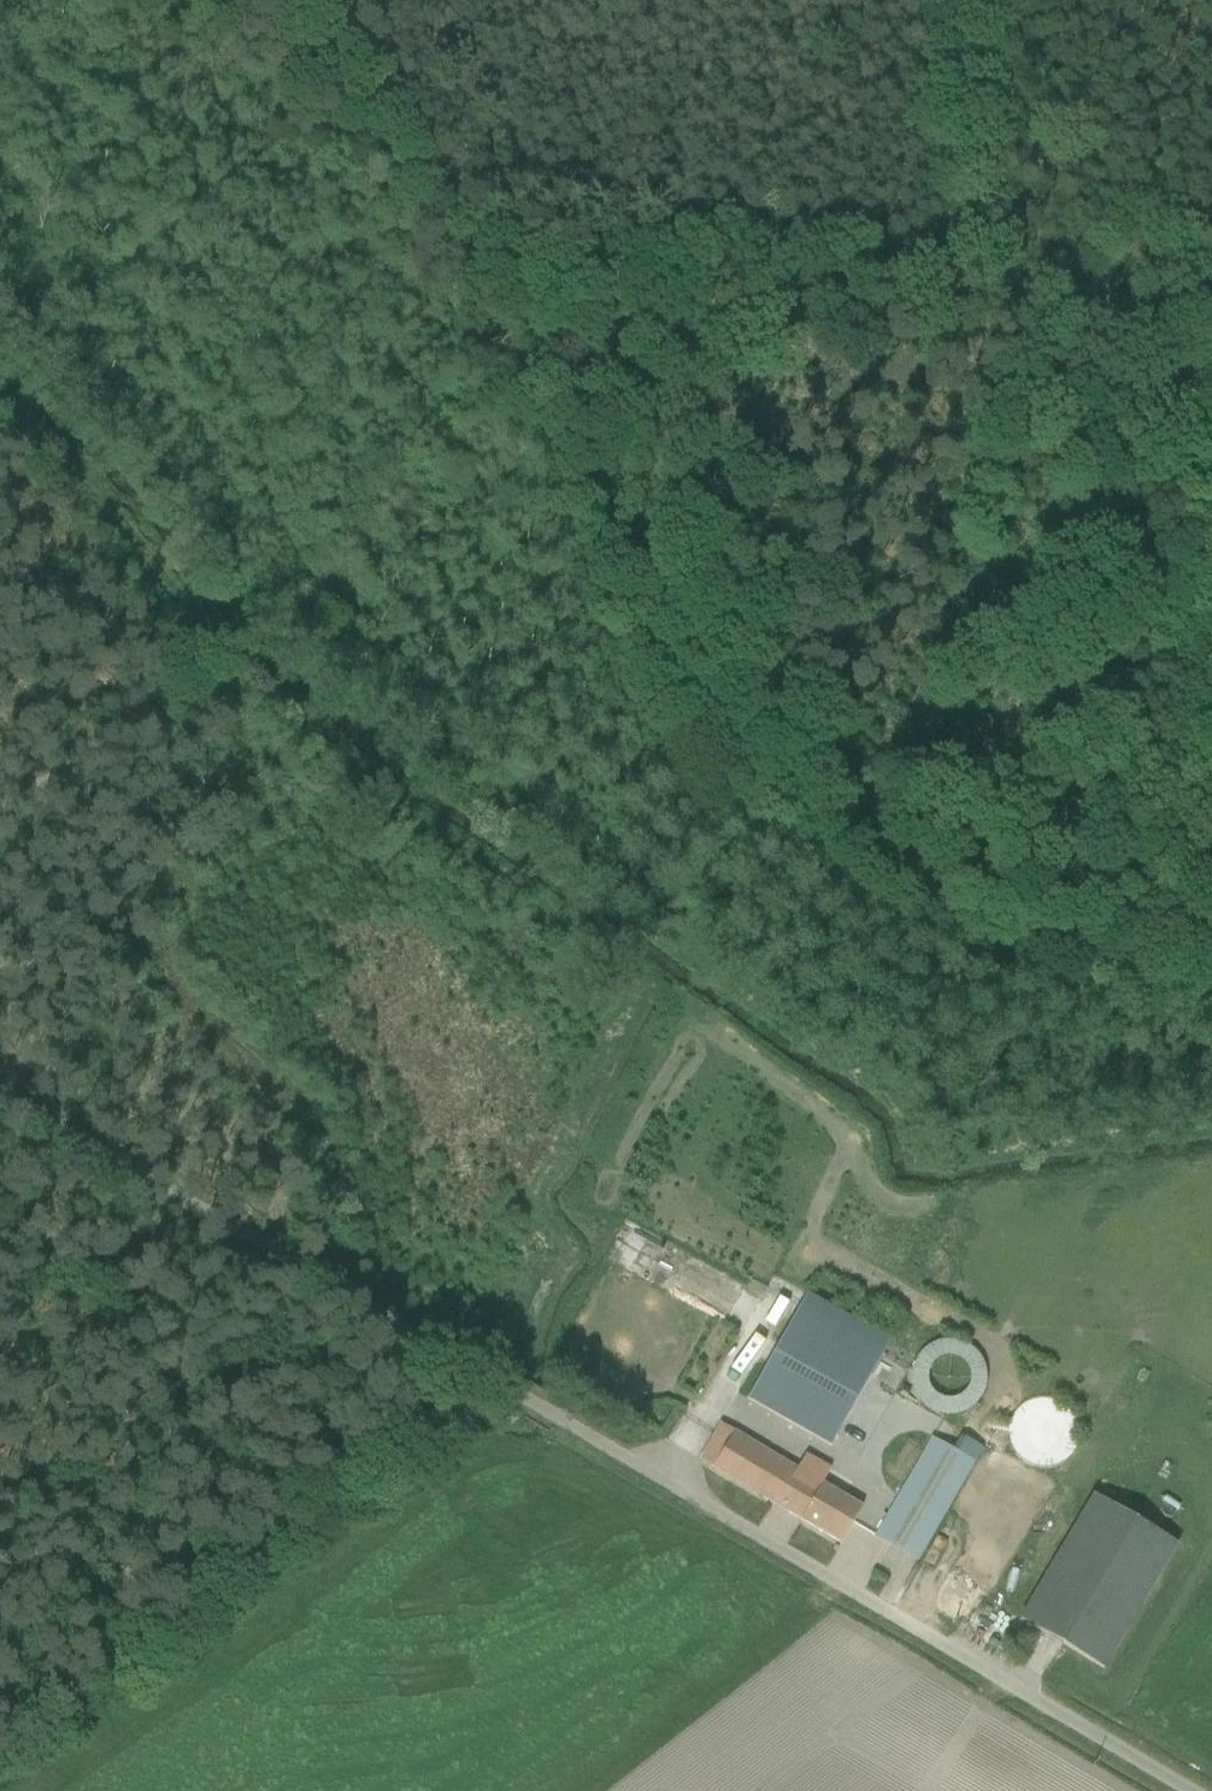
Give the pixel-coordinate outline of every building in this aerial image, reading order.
[(746,1325),(758,1332),(774,1305),(763,1298),(746,1325)] [(760,1341),(729,1393),(826,1450),(887,1348),(804,1299),(774,1349),(760,1341)] [(724,1421),(698,1465),(840,1547),(859,1513),(765,1459),(771,1448),(724,1421)] [(865,1534),(911,1561),(968,1467),(922,1439),(865,1534)] [(1172,1541),(1091,1496),(1022,1619),(1103,1664),(1172,1541)]
